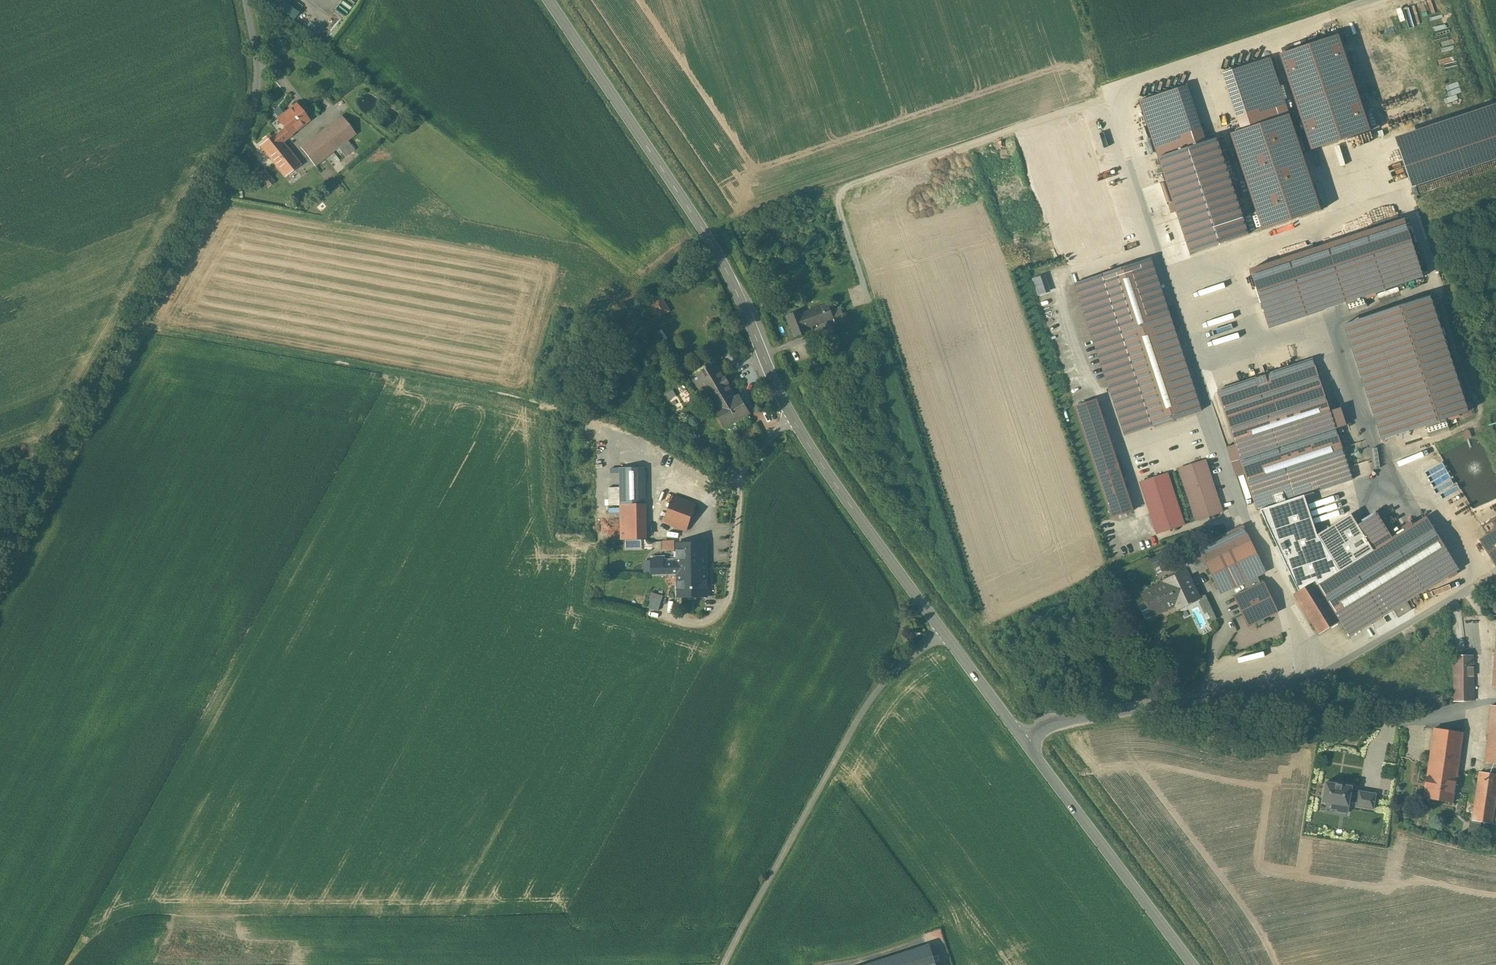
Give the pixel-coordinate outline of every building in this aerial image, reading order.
[(287,0),(269,0),(293,18),(300,9),(287,0)] [(1339,38),(1286,56),(1317,148),(1370,130),(1339,38)] [(1273,60),(1228,75),(1247,131),(1239,134),(1268,225),(1321,208),(1273,60)] [(1190,87),(1145,102),(1194,248),(1247,231),(1217,142),(1209,145),(1190,87)] [(296,105),(278,119),(285,128),(290,135),(308,121),(296,105)] [(357,133),(342,115),(302,148),(315,165),(338,146),(345,155),(354,147),(348,140),(357,133)] [(278,133),(285,128),(278,119),(271,125),(278,133)] [(291,136),(290,135),(285,128),(278,133),(276,135),(276,134),(271,137),(265,142),(260,146),(285,177),(300,165),(283,143),(291,136)] [(274,182),(264,170),(257,175),(269,190),(273,187),(271,184),(274,182)] [(1405,218),(1250,270),(1269,328),(1346,303),(1349,312),(1367,307),(1364,296),(1424,277),(1405,218)] [(1153,260),(1080,285),(1130,435),(1203,410),(1153,260)] [(1381,442),(1426,426),(1446,419),(1467,411),(1429,296),(1344,326),(1381,442)] [(663,311),(656,300),(643,307),(650,319),(663,311)] [(828,301),(807,311),(813,326),(835,316),(838,323),(848,318),(841,303),(831,308),(828,301)] [(814,327),(813,326),(807,311),(802,313),(801,309),(785,317),(794,336),(814,327)] [(685,356),(675,362),(679,369),(689,363),(685,356)] [(1218,390),(1240,460),(1336,428),(1334,423),(1338,422),(1336,416),(1332,417),(1313,359),(1218,390)] [(724,378),(715,362),(692,375),(700,390),(704,387),(715,406),(714,407),(726,427),(749,413),(739,396),(736,398),(727,384),(729,383),(725,377),(724,378)] [(1094,400),(1073,407),(1114,525),(1134,518),(1094,400)] [(1448,429),(1446,419),(1426,426),(1429,435),(1448,429)] [(1354,482),(1336,428),(1240,460),(1258,514),(1354,482)] [(1131,453),(1137,472),(1151,467),(1146,449),(1131,453)] [(1203,465),(1180,473),(1197,522),(1221,514),(1203,465)] [(1165,478),(1141,486),(1158,535),(1182,527),(1165,478)] [(696,504),(673,496),(664,522),(687,531),(696,504)] [(645,503),(621,504),(621,539),(646,539),(645,503)] [(1283,521),(1303,512),(1300,507),(1280,516),(1283,521)] [(1318,638),(1338,626),(1316,590),(1309,579),(1318,573),(1309,557),(1294,566),(1293,563),(1326,542),(1308,513),(1267,539),(1272,550),(1264,554),(1318,638)] [(1372,555),(1316,590),(1338,626),(1348,641),(1457,574),(1425,522),(1391,543),(1375,518),(1357,529),(1361,536),(1326,558),(1337,575),(1371,553),(1372,555)] [(1263,567),(1244,526),(1198,547),(1199,552),(1186,559),(1192,572),(1206,566),(1218,589),(1263,567)] [(1479,540),(1495,566),(1495,529),(1479,540)] [(678,543),(678,562),(678,573),(678,597),(707,597),(707,543),(678,543)] [(1172,550),(1153,556),(1157,567),(1163,565),(1165,571),(1178,567),(1172,550)] [(663,573),(678,573),(678,562),(663,563),(663,573)] [(1145,597),(1148,605),(1153,615),(1156,620),(1178,609),(1180,613),(1202,602),(1188,575),(1167,586),(1167,587),(1145,597)] [(1261,577),(1249,580),(1251,586),(1263,582),(1261,577)] [(1263,585),(1236,599),(1251,629),(1278,615),(1263,585)] [(1494,589),(1489,592),(1486,597),(1485,602),(1487,608),(1490,613),(1494,616),(1495,616),(1495,589),(1494,589)] [(659,597),(650,595),(647,607),(656,609),(659,597)] [(1146,619),(1153,615),(1148,605),(1141,609),(1146,619)] [(1337,656),(1339,659),(1350,653),(1349,649),(1337,656)] [(1472,656),(1454,656),(1454,701),(1473,700),(1472,656)] [(1492,706),(1487,763),(1495,764),(1495,706),(1492,706)] [(1463,732),(1436,728),(1426,798),(1454,802),(1463,732)] [(1479,772),(1472,820),(1492,823),(1495,797),(1495,774),(1479,772)] [(1354,785),(1331,781),(1327,802),(1351,806),(1352,802),(1353,792),(1354,785)] [(1380,794),(1363,791),(1362,793),(1361,803),(1360,806),(1377,809),(1380,794)] [(1362,793),(1353,792),(1352,802),(1361,803),(1362,793)] [(928,945),(867,964),(934,964),(928,945)]
